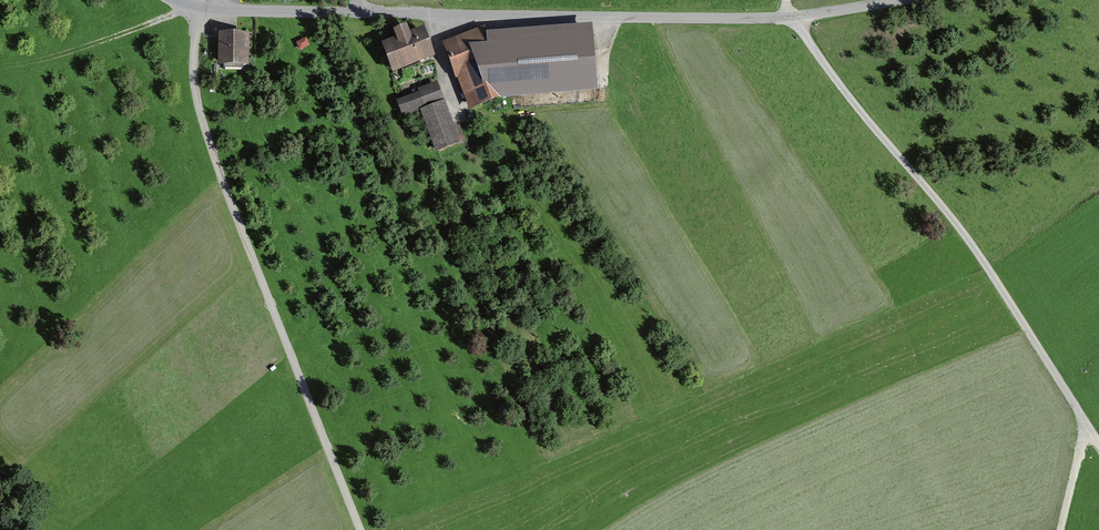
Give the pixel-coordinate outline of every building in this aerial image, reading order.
[(396,39),(383,44),(394,74),(435,59),(424,30),(410,35),(406,26),(393,31),(396,39)] [(486,27),(443,43),(469,111),(499,100),(599,91),(593,26),(489,34),(486,27)] [(250,36),(219,35),(218,65),(249,66),(250,36)] [(306,40),(298,43),(302,51),(310,47),(306,40)] [(420,94),(398,102),(404,117),(420,111),(436,152),(461,143),(439,82),(418,89),(420,94)]
